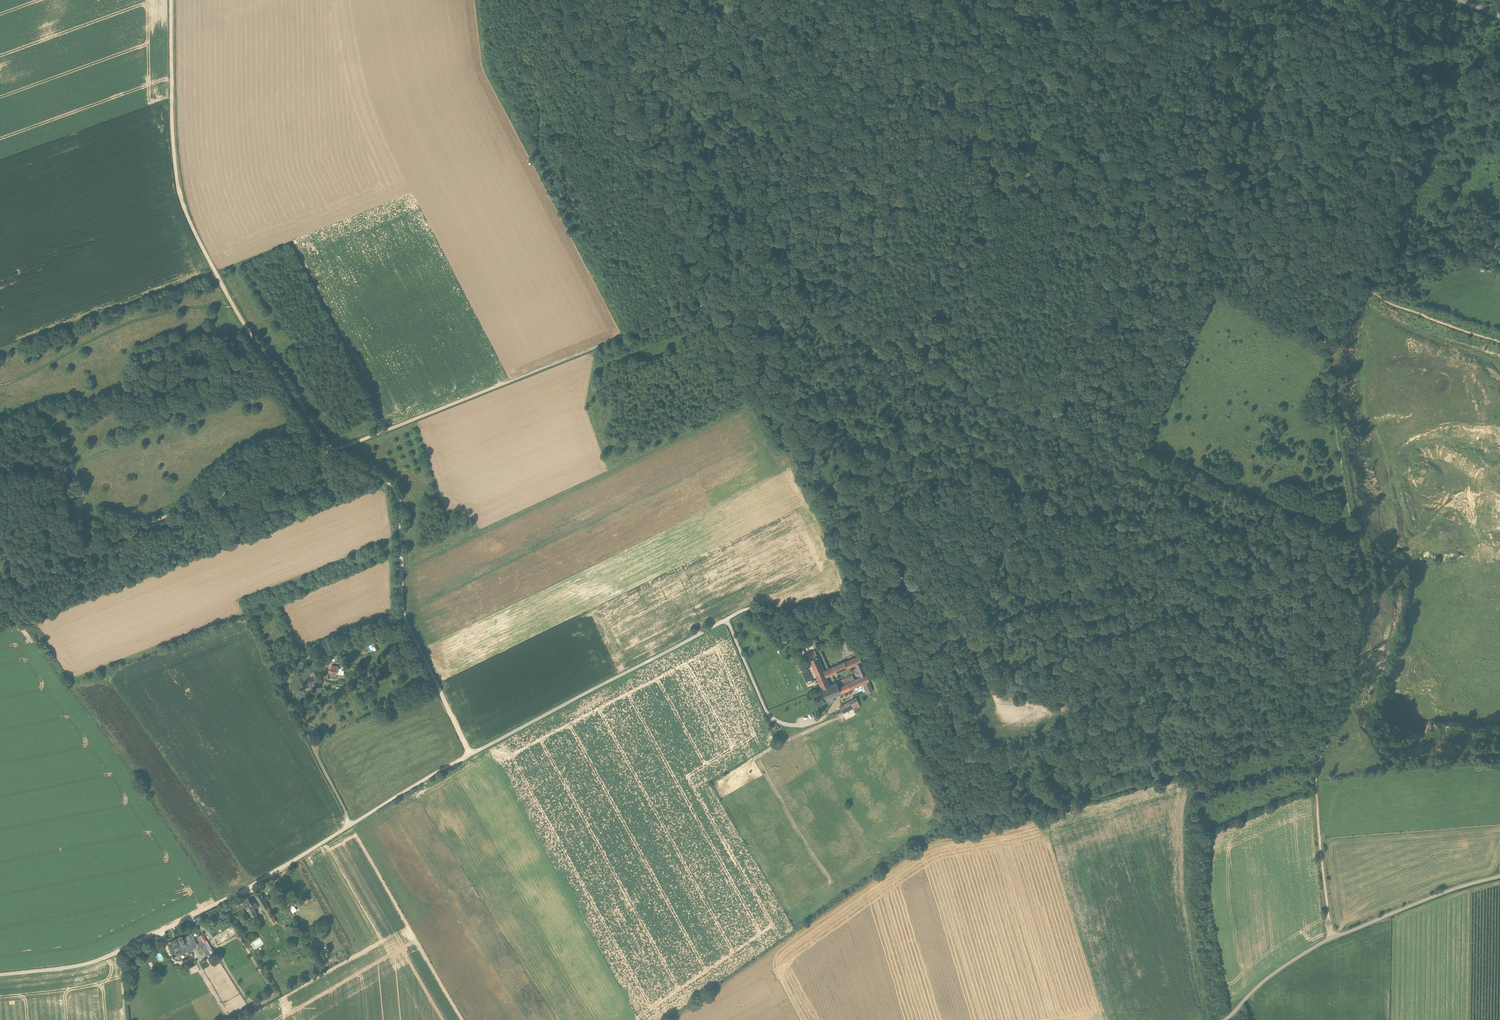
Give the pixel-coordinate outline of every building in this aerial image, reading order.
[(1457,86),(1462,80),(1456,75),(1451,81),(1457,86)] [(791,634),(790,631),(784,634),(785,635),(788,641),(793,639),(791,634)] [(373,649),(371,646),(378,643),(376,639),(367,644),(370,650),(373,649)] [(867,693),(873,691),(869,681),(869,680),(867,674),(859,656),(845,662),(824,671),(815,651),(807,654),(810,660),(822,688),(826,699),(828,704),(834,701),(832,697),(841,693),(863,683),(867,693)] [(337,674),(341,674),(341,668),(331,667),(331,670),(328,670),(328,673),(333,674),(332,676),(337,677),(337,674)] [(839,705),(843,713),(861,705),(857,697),(839,705)] [(269,907),(268,907),(259,890),(254,893),(264,909),(263,910),(271,924),(277,921),(269,907)] [(259,918),(259,917),(254,909),(255,908),(252,904),(248,896),(242,900),(246,908),(251,916),(251,917),(253,921),(259,918)] [(288,904),(293,912),(298,910),(293,902),(288,904)] [(209,947),(208,945),(209,945),(208,943),(202,934),(196,937),(199,942),(195,945),(198,952),(202,950),(205,955),(209,953),(207,949),(208,948),(208,947),(209,947)] [(180,947),(191,942),(193,940),(190,935),(187,936),(182,939),(181,936),(176,939),(180,947)] [(170,942),(176,953),(177,956),(188,951),(188,950),(193,948),(191,942),(180,947),(176,939),(170,942)]
